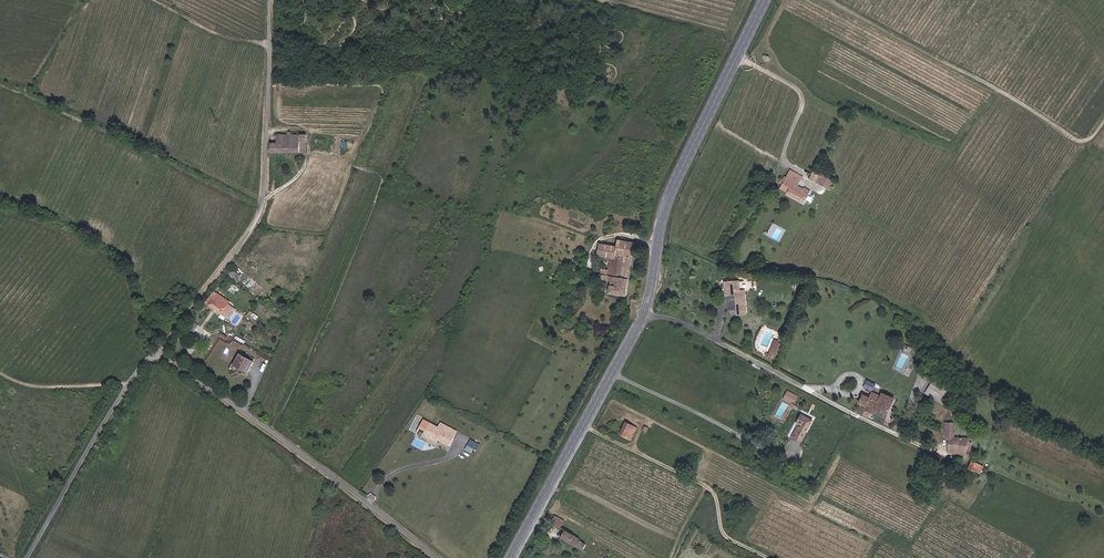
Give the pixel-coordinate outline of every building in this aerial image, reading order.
[(305,155),(302,155),(301,146),(304,146),(304,148),(307,148),(307,146),(308,146),(308,140),(279,139),(278,148),(272,148),(271,158),(304,158),(305,155)] [(805,188),(804,189),(799,187),(803,177),(790,171),(786,181),(782,181),(781,184),(783,186),(781,190),(804,203),(811,191),(805,188)] [(834,181),(825,177),(813,172),(810,179),(832,188),(834,181)] [(608,296),(626,298),(631,251),(625,250),(626,243),(617,242),(616,249),(598,246),(597,257),(604,258),(603,271),(600,270),(600,276),(598,276),(598,281),(609,283),(608,296)] [(744,291),(739,291),(738,282),(726,282),(726,295),(734,295),(734,315),(745,315),(744,291)] [(193,313),(197,307),(185,298),(181,304),(193,313)] [(171,309),(175,311),(181,304),(177,301),(171,309)] [(234,316),(229,313),(230,311),(216,301),(207,312),(228,326),(234,316)] [(187,321),(193,313),(181,304),(175,311),(187,321)] [(182,327),(185,323),(179,318),(176,322),(182,327)] [(771,357),(775,359),(780,346),(775,345),(771,357)] [(782,347),(780,346),(775,359),(771,357),(770,363),(776,365),(778,360),(781,361),(785,349),(781,348),(782,347)] [(247,374),(253,361),(239,354),(232,366),(247,374)] [(944,397),(949,387),(933,378),(927,388),(944,396),(944,397)] [(868,380),(865,388),(874,391),(876,383),(868,380)] [(923,395),(940,403),(944,396),(927,388),(923,395)] [(795,403),(798,397),(788,392),(785,397),(791,401),(795,403)] [(862,393),(858,403),(864,406),(863,409),(872,412),(873,412),(874,408),(886,413),(892,400),(880,395),(872,392),(870,396),(862,393)] [(882,392),(880,395),(892,400),(893,396),(882,392)] [(874,408),(873,412),(884,416),(886,413),(874,408)] [(600,425),(621,435),(627,424),(605,413),(600,425)] [(793,438),(800,442),(812,420),(802,414),(798,421),(802,423),(793,438)] [(968,459),(968,454),(968,447),(974,447),(974,442),(960,442),(960,437),(956,437),(956,429),(951,429),(950,445),(950,459),(968,459)] [(437,449),(449,455),(457,440),(443,432),(441,437),(438,436),(430,432),(430,433),(425,430),(422,436),(426,439),(423,444),(435,451),(437,449)] [(635,445),(630,443),(634,434),(627,431),(621,443),(633,449),(635,445)] [(630,443),(635,445),(639,436),(634,434),(630,443)] [(471,439),(465,449),(475,454),(481,444),(471,439)] [(687,474),(695,478),(700,466),(694,464),(692,469),(690,468),(687,474)] [(972,474),(978,477),(981,469),(975,467),(972,474)] [(562,535),(565,530),(555,526),(552,531),(562,535)] [(580,549),(581,547),(565,539),(561,546),(582,557),(585,551),(580,549)]
